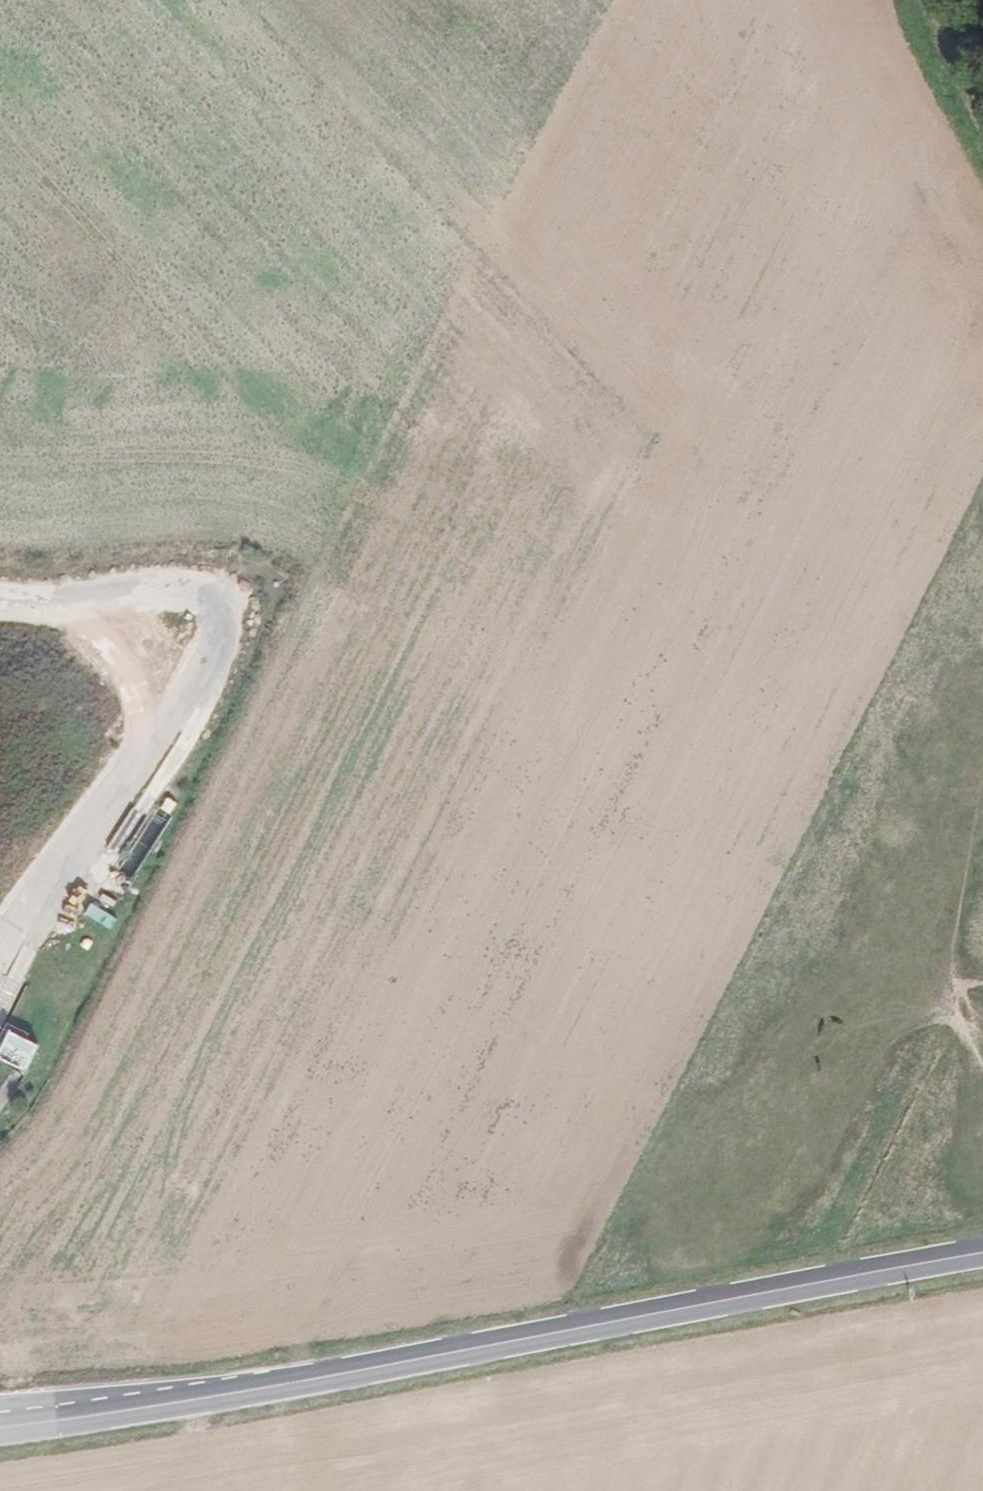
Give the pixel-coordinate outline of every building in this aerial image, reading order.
[(11,1033),(0,1057),(0,1062),(15,1069),(27,1075),(40,1047),(11,1033)]
